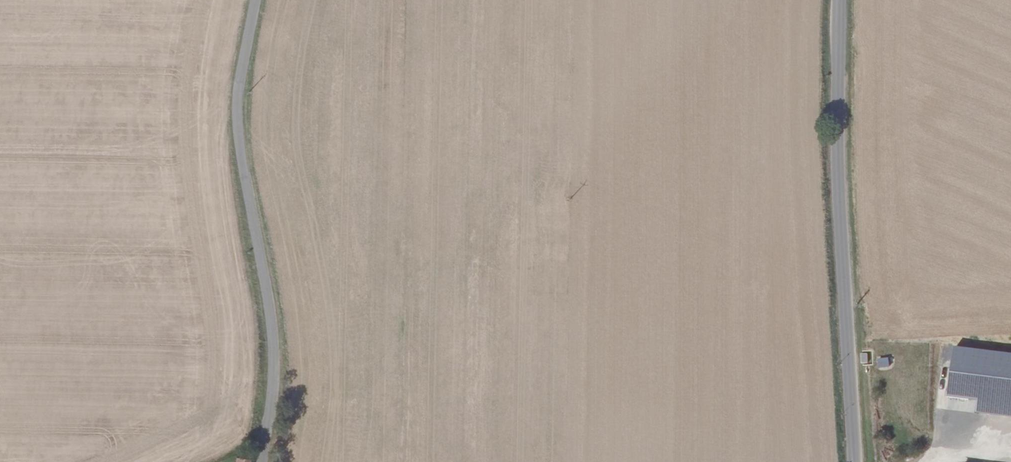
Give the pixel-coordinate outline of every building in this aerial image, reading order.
[(951,347),(945,397),(976,401),(974,413),(1010,417),(1010,353),(951,347)] [(877,361),(878,368),(888,366),(887,358),(877,361)]
